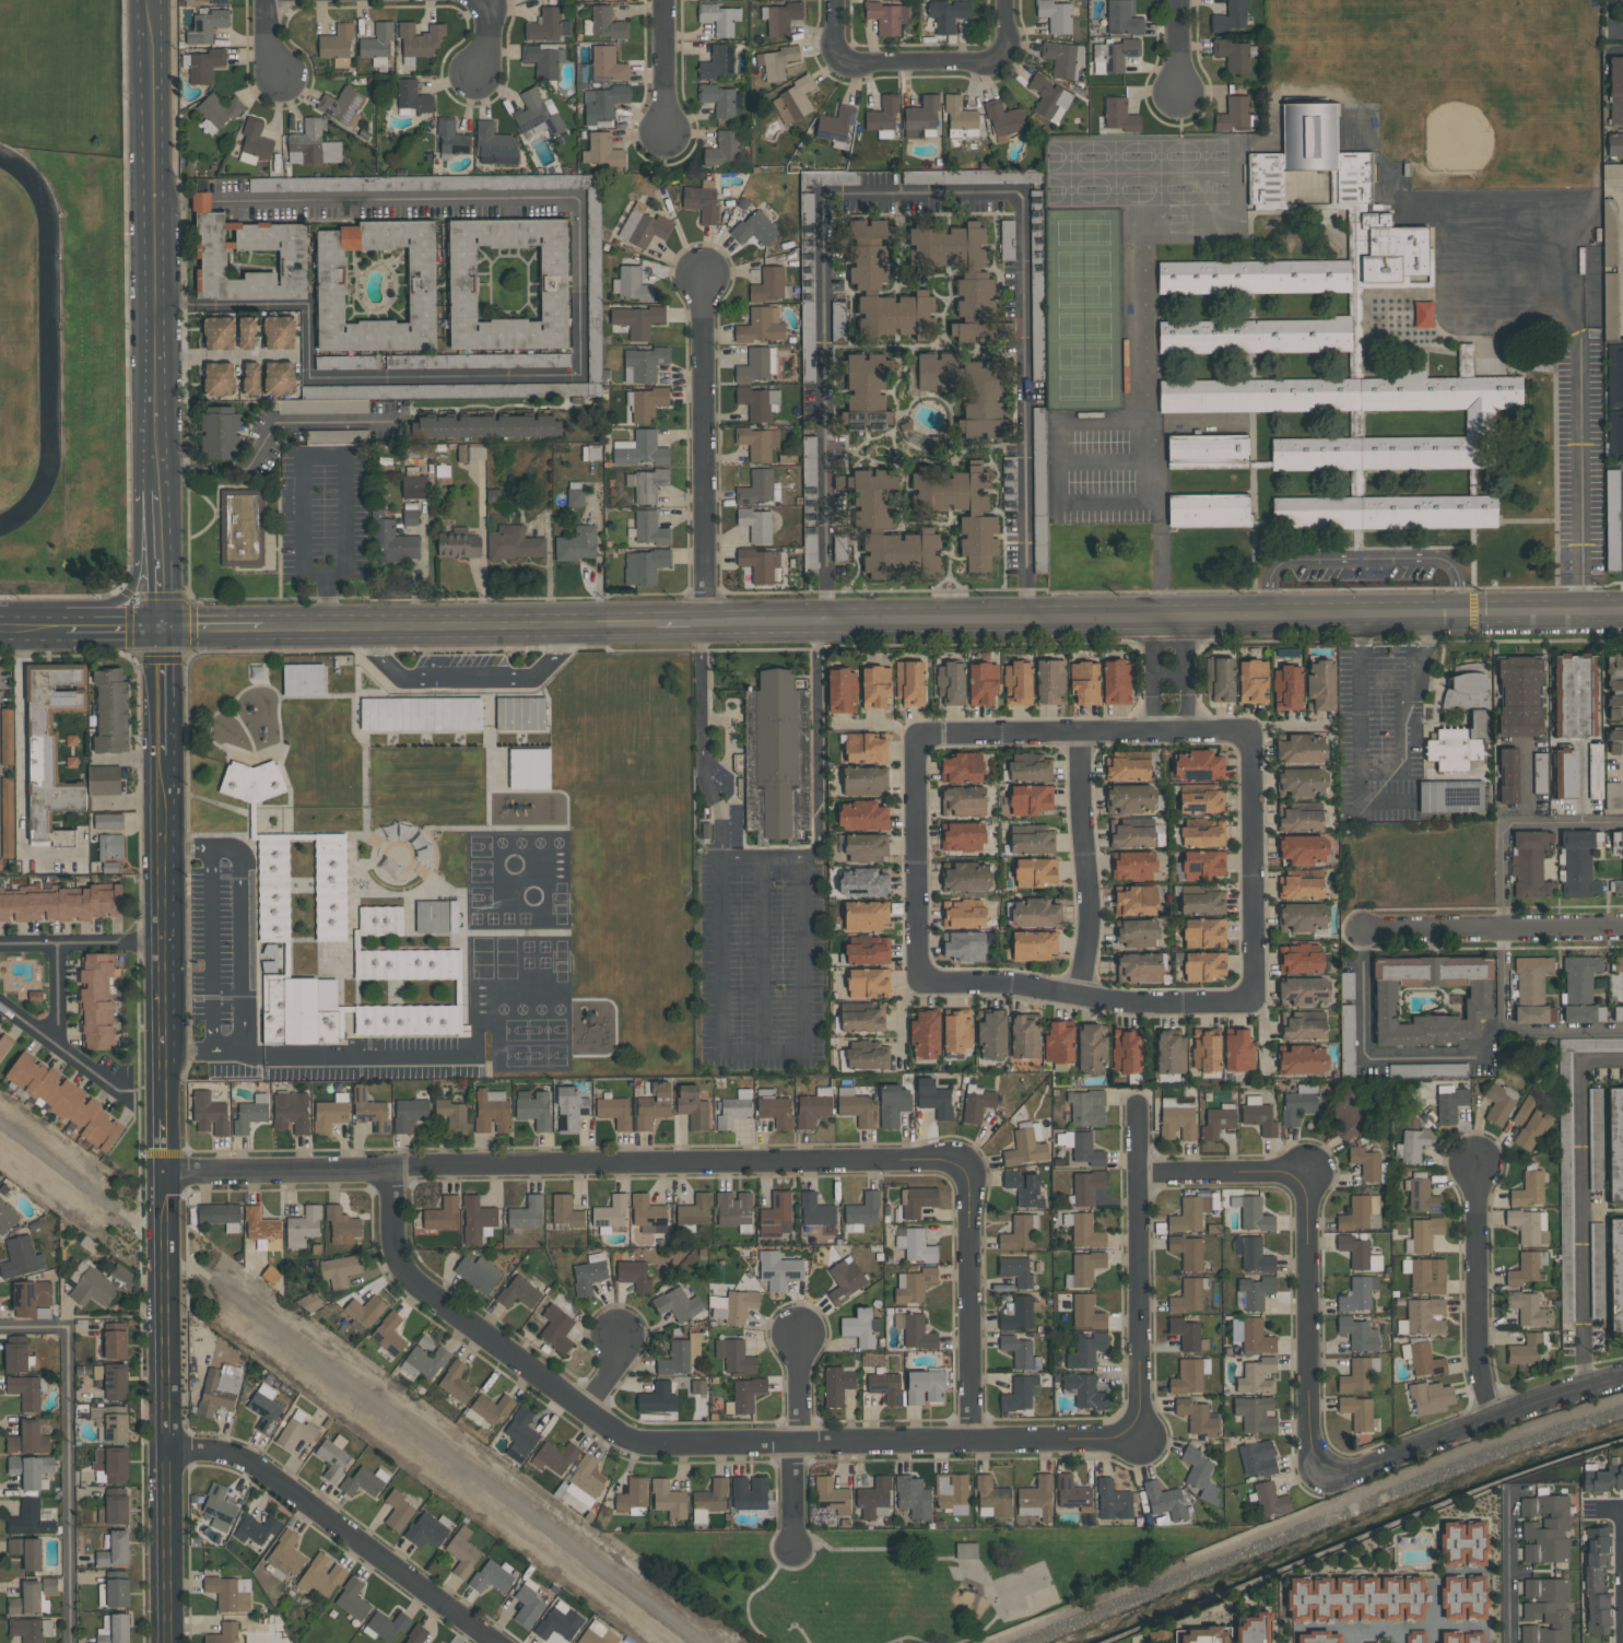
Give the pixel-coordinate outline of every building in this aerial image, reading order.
[(971,0),(927,2),(928,18),(935,18),(936,35),(955,35),(955,19),(971,18),(971,0)] [(1107,34),(1144,34),(1144,17),(1130,17),(1130,0),(1108,0),(1107,34)] [(1211,31),(1246,31),(1246,0),(1227,0),(1227,15),(1211,15),(1211,31)] [(909,5),(880,6),(880,1),(865,2),(865,19),(877,19),(877,37),(900,36),(900,24),(909,23),(909,5)] [(1071,34),(1071,2),(1036,1),(1036,17),(1049,17),(1049,34),(1071,34)] [(715,38),(733,38),(734,21),(740,21),(741,8),(719,8),(719,4),(698,4),(698,21),(715,22),(715,38)] [(760,5),(761,20),(767,20),(768,38),(787,38),(787,19),(803,19),(803,4),(760,5)] [(592,20),(583,20),(584,38),(627,37),(627,21),(611,21),(611,5),(592,5),(592,20)] [(525,22),(525,40),(560,41),(560,35),(570,36),(570,20),(560,20),(561,7),(542,6),(541,23),(525,22)] [(229,27),(229,9),(195,10),(195,30),(186,30),(187,44),(213,44),(213,28),(229,27)] [(358,39),(359,58),(372,57),(372,69),(390,69),(389,21),(375,22),(375,38),(358,39)] [(401,65),(415,65),(415,56),(437,56),(437,35),(446,35),(446,24),(429,24),(429,33),(415,33),(415,22),(401,22),(401,65)] [(319,58),(334,58),(334,68),(351,68),(351,23),(336,23),(336,35),(319,35),(319,58)] [(1124,57),(1141,56),(1141,39),(1121,40),(1121,43),(1106,44),(1107,73),(1124,73),(1124,57)] [(1249,56),(1257,56),(1257,44),(1232,44),(1232,39),(1212,40),(1213,57),(1226,56),(1226,74),(1249,74),(1249,56)] [(1076,81),(1078,67),(1083,67),(1086,46),(1042,41),(1040,58),(1054,59),(1052,78),(1076,81)] [(698,78),(734,77),(733,43),(711,44),(711,61),(698,62),(698,78)] [(535,81),(558,80),(558,62),(565,62),(565,45),(522,45),(522,62),(535,62),(535,81)] [(764,65),(766,83),(786,80),(783,62),(801,60),(799,47),(755,53),(757,66),(764,65)] [(213,84),(213,67),(226,67),(226,50),(189,51),(190,85),(213,84)] [(1622,127),(1622,57),(1610,56),(1609,127),(1622,127)] [(1033,111),(1057,124),(1073,95),(1034,73),(1027,87),(1042,95),(1033,111)] [(804,93),(816,87),(810,76),(770,97),(785,125),(813,110),(804,93)] [(398,108),(414,108),(414,113),(433,112),(433,95),(417,95),(417,79),(397,79),(398,108)] [(718,84),(698,84),(698,102),(715,102),(715,119),(734,119),(734,89),(718,88),(718,84)] [(365,96),(345,85),(336,100),(324,93),(316,108),(348,126),(356,113),(355,113),(365,96)] [(629,85),(612,85),(612,90),(584,90),(585,126),(613,126),(613,103),(630,103),(629,85)] [(551,98),(542,102),(536,86),(519,93),(525,107),(512,112),(521,133),(532,129),(534,133),(547,127),(552,140),(566,134),(551,98)] [(235,95),(224,105),(212,92),(196,107),(206,118),(200,123),(212,137),(245,106),(235,95)] [(865,130),(878,130),(878,139),(896,138),(896,94),(881,95),(881,111),(865,111),(865,130)] [(978,110),(962,110),(962,94),(947,94),(947,137),(978,136),(978,110)] [(905,138),(919,138),(919,135),(937,135),(937,95),(922,95),(922,107),(904,107),(905,138)] [(1248,95),(1227,96),(1227,114),(1214,114),(1215,131),(1249,130),(1248,95)] [(1105,97),(1105,130),(1139,129),(1139,114),(1127,115),(1126,97),(1105,97)] [(993,137),(1025,131),(1020,108),(1003,112),(1000,99),(986,102),(993,137)] [(818,115),(815,141),(846,145),(848,123),(854,124),(856,106),(838,104),(837,117),(818,115)] [(237,160),(255,165),(257,158),(269,161),(275,141),(259,137),(263,122),(249,118),(237,160)] [(342,142),(321,142),(321,128),(326,128),(326,118),(303,118),(304,134),(288,134),(288,163),(342,162),(342,142)] [(493,120),(478,120),(477,164),(517,164),(518,135),(493,134),(493,120)] [(738,130),(716,130),(717,148),(703,148),(704,163),(739,162),(738,130)] [(625,166),(625,149),(611,149),(611,132),(589,132),(589,151),(582,151),(581,166),(625,166)] [(1622,156),(1622,132),(1607,132),(1608,157),(1622,156)] [(1602,178),(1622,178),(1622,163),(1602,163),(1602,178)] [(800,186),(860,184),(860,170),(800,172),(800,186)] [(991,183),(991,170),(903,171),(903,185),(991,183)] [(588,383),(302,385),(302,399),(271,399),(271,414),(368,413),(368,398),(602,396),(600,174),(249,177),(250,192),(586,189),(588,383)] [(683,187),(683,210),(700,210),(700,224),(715,225),(717,180),(702,180),(701,187),(683,187)] [(307,299),(306,223),(224,224),(224,212),(211,212),(211,192),(196,192),(196,269),(196,300),(307,299)] [(814,193),(800,193),(801,221),(814,221),(814,193)] [(1603,265),(1617,265),(1616,199),(1603,199),(1603,265)] [(665,240),(673,223),(657,215),(655,219),(645,214),(648,207),(635,201),(625,223),(618,220),(612,234),(645,250),(653,234),(665,240)] [(741,245),(752,234),(764,247),(780,233),(756,208),(729,233),(741,245)] [(569,348),(567,219),(448,220),(450,350),(569,348)] [(909,227),(909,267),(933,267),(944,263),(963,264),(963,277),(957,279),(956,296),(958,301),(957,322),(950,322),(950,324),(957,343),(961,343),(968,340),(986,341),(986,320),(994,317),(994,289),(988,271),(985,265),(986,239),(978,219),(966,219),(966,228),(950,228),(944,227),(909,227)] [(318,351),(436,349),(435,220),(358,221),(358,226),(340,226),(340,230),(317,230),(318,351)] [(858,326),(863,336),(915,333),(916,342),(934,341),(932,297),(928,289),(914,290),(915,296),(898,297),(893,297),(880,297),(879,284),(887,283),(886,266),(887,261),(887,254),(881,241),(888,238),(887,220),(870,221),(864,220),(849,221),(851,244),(854,244),(855,265),(849,268),(850,284),(856,284),(858,326)] [(1001,259),(1015,259),(1014,220),(1000,220),(1001,259)] [(1156,265),(1156,296),(1350,295),(1350,262),(1156,265)] [(640,265),(619,266),(619,278),(612,278),(612,299),(654,299),(653,285),(640,285),(640,265)] [(784,266),(761,266),(762,284),(749,285),(749,301),(791,299),(791,291),(785,291),(784,266)] [(1617,273),(1603,273),(1604,341),(1618,340),(1617,273)] [(845,342),(845,302),(832,302),(832,342),(845,342)] [(1415,329),(1434,328),(1433,302),(1414,302),(1415,329)] [(778,306),(750,306),(750,325),(734,325),(735,341),(786,340),(785,322),(778,322),(778,306)] [(610,307),(610,324),(629,324),(629,341),(650,342),(650,323),(665,323),(665,308),(610,307)] [(295,349),(295,317),(265,316),(265,349),(295,349)] [(234,350),(234,317),(204,317),(204,350),(234,350)] [(240,317),(239,349),(255,349),(256,317),(240,317)] [(1156,324),(1156,355),(1352,355),(1351,318),(1330,318),(1330,322),(1156,324)] [(1458,375),(1473,375),(1473,343),(1458,343),(1458,375)] [(1607,345),(1608,407),(1622,407),(1622,344),(1607,345)] [(735,382),(774,382),(774,346),(748,347),(748,365),(735,366),(735,382)] [(624,349),(625,383),(656,383),(656,364),(669,364),(669,348),(624,349)] [(919,389),(964,387),(966,419),(957,419),(958,433),(964,432),(964,440),(1005,437),(1000,361),(983,362),(982,361),(971,362),(970,351),(937,353),(917,354),(919,389)] [(386,355),(386,369),(570,367),(570,353),(386,355)] [(847,354),(847,393),(848,412),(844,412),(844,429),(892,429),(892,411),(885,411),(885,382),(893,382),(892,360),(885,360),(885,354),(866,354),(847,354)] [(376,356),(316,355),(315,369),(376,369),(376,356)] [(260,363),(245,362),(244,395),(259,395),(260,363)] [(294,362),(265,363),(265,395),(295,394),(294,362)] [(234,363),(204,363),(205,396),(234,395),(234,363)] [(917,390),(918,364),(908,363),(908,390),(917,390)] [(1156,382),(1156,414),(1465,413),(1466,437),(1270,439),(1270,474),(1494,472),(1494,412),(1521,412),(1521,377),(1156,382)] [(779,388),(736,389),(736,404),(749,403),(749,422),(770,422),(770,411),(779,411),(779,388)] [(669,389),(632,389),(632,423),(655,423),(654,404),(669,404),(669,389)] [(1033,516),(1045,516),(1045,408),(1033,408),(1033,516)] [(1607,411),(1608,458),(1622,457),(1622,410),(1607,411)] [(201,459),(240,460),(240,414),(202,413),(201,459)] [(418,417),(419,438),(561,436),(561,417),(534,417),(534,416),(495,416),(457,416),(418,417)] [(613,441),(613,464),(670,464),(670,447),(656,447),(656,428),(634,429),(635,441),(613,441)] [(307,442),(367,441),(366,429),(307,430),(307,442)] [(779,429),(735,429),(735,444),(749,444),(749,463),(771,463),(771,447),(779,447),(779,429)] [(1164,436),(1247,435),(1247,471),(1164,472),(1164,436)] [(816,436),(804,436),(803,520),(815,520),(816,436)] [(486,446),(458,446),(458,460),(486,460),(486,446)] [(998,555),(998,540),(993,537),(997,528),(997,516),(988,516),(984,514),(988,507),(988,495),(988,488),(988,472),(980,472),(980,465),(968,465),(968,473),(942,473),(928,466),(918,466),(918,473),(912,473),(912,510),(946,510),(952,510),(971,510),(968,516),(960,516),(960,533),(965,536),(961,544),(961,555),(998,555)] [(736,487),(736,503),(774,503),(775,483),(772,483),(773,468),(751,468),(751,487),(736,487)] [(860,530),(891,530),(891,511),(886,511),(886,504),(896,504),(897,470),(872,470),(853,470),(853,476),(834,476),(834,491),(853,491),(853,507),(860,507),(860,530)] [(1606,571),(1622,570),(1622,560),(1620,560),(1619,470),(1605,470),(1606,571)] [(635,504),(657,504),(657,484),(669,484),(669,472),(626,471),(626,486),(635,486),(635,504)] [(402,475),(402,498),(426,498),(425,475),(402,475)] [(583,481),(568,482),(568,507),(584,506),(583,481)] [(222,490),(264,490),(266,567),(222,567),(222,490)] [(1165,495),(1249,495),(1248,529),(1165,530),(1165,495)] [(1270,498),(1270,533),(1496,532),(1496,496),(1270,498)] [(420,558),(419,536),(395,536),(394,519),(384,519),(384,509),(372,510),(374,559),(420,558)] [(403,525),(417,526),(417,509),(404,509),(403,525)] [(636,544),(671,543),(671,528),(657,528),(657,509),(635,510),(636,544)] [(750,543),(771,543),(771,509),(737,510),(737,525),(750,525),(750,543)] [(488,531),(488,558),(546,557),(546,537),(524,538),(524,524),(498,525),(498,531),(488,531)] [(555,537),(555,558),(595,559),(596,525),(575,525),(575,537),(555,537)] [(482,556),(481,536),(468,536),(468,526),(453,527),(454,532),(438,533),(439,558),(482,556)] [(803,559),(817,559),(817,527),(804,527),(803,559)] [(864,534),(865,579),(883,579),(883,559),(921,559),(921,571),(940,571),(940,552),(938,552),(938,527),(919,527),(919,534),(901,534),(864,534)] [(834,537),(834,562),(847,561),(846,537),(834,537)] [(774,584),(773,549),(737,550),(737,566),(752,566),(752,584),(774,584)] [(625,586),(657,585),(656,567),(671,566),(671,550),(625,551),(625,586)] [(991,557),(967,556),(967,572),(991,572),(991,557)] [(1622,719),(1622,654),(1607,654),(1608,690),(1609,719),(1622,719)] [(1595,655),(1558,655),(1559,738),(1590,738),(1590,718),(1596,718),(1595,655)] [(1541,736),(1541,656),(1500,656),(1500,736),(1541,736)] [(1235,702),(1235,657),(1206,657),(1206,694),(1212,694),(1212,702),(1235,702)] [(1065,704),(1065,694),(1066,694),(1065,660),(1036,660),(1037,704),(1065,704)] [(1240,660),(1239,702),(1267,703),(1268,661),(1240,660)] [(1335,710),(1336,660),(1308,660),(1308,698),(1313,698),(1313,710),(1335,710)] [(897,662),(898,706),(925,705),(924,661),(897,662)] [(1103,661),(1104,704),(1132,704),(1131,661),(1103,661)] [(1031,705),(1032,663),(1005,662),(1004,705),(1031,705)] [(1076,704),(1100,703),(1099,662),(1070,663),(1071,695),(1076,695),(1076,704)] [(1486,662),(1486,760),(1470,761),(1470,771),(1438,771),(1439,761),(1428,761),(1428,740),(1438,740),(1438,729),(1473,729),(1473,706),(1442,706),(1446,691),(1453,690),(1455,665),(1486,662)] [(944,705),(964,705),(964,663),(937,663),(937,696),(944,696),(944,705)] [(969,664),(970,705),(998,705),(997,663),(969,664)] [(30,845),(49,844),(75,844),(75,830),(52,830),(51,810),(86,810),(85,782),(58,783),(57,731),(52,731),(52,711),(87,711),(87,664),(25,665),(26,699),(21,699),(21,703),(29,703),(30,845)] [(283,665),(284,696),(324,696),(323,664),(283,665)] [(885,708),(885,698),(892,698),(891,682),(890,682),(890,666),(862,667),(863,708),(885,708)] [(1274,710),(1302,709),(1301,666),(1273,667),(1274,710)] [(762,692),(761,673),(779,667),(797,671),(796,691),(810,691),(810,833),(800,832),(800,847),(790,847),(789,841),(772,842),(771,849),(760,849),(758,833),(746,832),(745,778),(739,778),(732,773),(733,756),(748,758),(744,692),(762,692)] [(94,753),(130,752),(129,681),(122,681),(122,669),(96,669),(97,736),(94,736),(94,753)] [(828,670),(829,713),(858,712),(857,669),(828,670)] [(361,732),(482,730),(482,697),(361,698),(361,732)] [(496,698),(497,730),(545,729),(545,697),(496,698)] [(1607,752),(1622,753),(1622,729),(1607,729),(1607,752)] [(873,739),(873,733),(845,733),(846,762),(887,761),(887,738),(873,739)] [(1288,734),(1288,741),(1277,741),(1277,763),(1327,762),(1326,738),(1310,738),(1310,734),(1288,734)] [(1602,743),(1588,743),(1589,799),(1603,799),(1602,743)] [(550,748),(509,749),(510,789),(551,788),(550,748)] [(1500,804),(1519,803),(1518,748),(1500,748),(1500,804)] [(1174,781),(1224,780),(1224,756),(1213,756),(1213,751),(1174,751),(1174,781)] [(941,783),(983,782),(982,752),(954,753),(954,758),(940,758),(941,783)] [(1052,781),(1052,762),(1041,762),(1041,753),(1010,753),(1010,781),(1052,781)] [(1547,753),(1533,753),(1534,792),(1548,792),(1547,753)] [(286,792),(276,759),(253,767),(229,760),(219,793),(253,803),(286,792)] [(1150,780),(1150,759),(1112,759),(1112,767),(1106,767),(1106,780),(1150,780)] [(121,795),(120,766),(89,766),(89,795),(121,795)] [(888,794),(887,766),(843,768),(844,795),(888,794)] [(1278,797),(1326,797),(1326,769),(1279,768),(1278,797)] [(1420,812),(1484,811),(1484,781),(1419,781),(1420,812)] [(1605,782),(1606,810),(1622,809),(1622,794),(1621,782),(1605,782)] [(1053,786),(1011,785),(1011,815),(1040,816),(1040,809),(1052,810),(1053,786)] [(1106,786),(1107,813),(1156,812),(1156,785),(1106,786)] [(942,815),(986,816),(986,796),(981,796),(981,787),(942,787),(942,815)] [(1225,792),(1180,790),(1180,813),(1224,814),(1225,792)] [(889,829),(889,807),(877,807),(877,801),(838,802),(838,830),(889,829)] [(1278,832),(1323,831),(1322,810),(1278,810),(1278,832)] [(123,814),(94,814),(95,829),(123,829),(123,814)] [(1225,820),(1206,820),(1206,826),(1181,827),(1181,847),(1226,846),(1225,820)] [(947,823),(947,832),(942,832),(942,851),(984,851),(984,822),(947,823)] [(1154,847),(1153,824),(1110,825),(1110,848),(1154,847)] [(1010,853),(1054,854),(1055,828),(1011,827),(1010,853)] [(1612,830),(1612,847),(1622,847),(1622,880),(1614,880),(1614,896),(1622,896),(1622,830),(1612,830)] [(1552,898),(1552,882),(1543,882),(1543,842),(1554,842),(1554,831),(1512,832),(1512,877),(1515,877),(1515,898),(1552,898)] [(316,942),(347,941),(346,833),(314,834),(316,942)] [(99,835),(99,859),(124,858),(124,834),(99,835)] [(259,942),(291,941),(289,834),(257,834),(259,942)] [(846,834),(845,861),(880,862),(880,856),(888,856),(888,835),(846,834)] [(1290,864),(1327,864),(1327,835),(1279,836),(1279,859),(1289,859),(1290,864)] [(1154,851),(1114,852),(1114,880),(1155,880),(1154,851)] [(1225,851),(1184,851),(1183,877),(1225,878),(1225,851)] [(1057,859),(1016,859),(1015,887),(1042,887),(1042,882),(1057,882),(1057,859)] [(118,863),(104,862),(103,872),(117,873),(118,863)] [(944,891),(992,890),(991,863),(954,863),(954,869),(943,869),(944,891)] [(877,874),(877,869),(839,869),(840,898),(890,896),(889,874),(877,874)] [(1281,878),(1282,899),(1323,898),(1323,877),(1281,878)] [(1181,886),(1181,894),(1204,893),(1204,885),(1181,886)] [(11,920),(122,919),(122,886),(82,887),(83,894),(67,894),(67,892),(0,893),(0,921),(11,920)] [(1115,915),(1157,915),(1157,886),(1128,886),(1128,891),(1115,891),(1115,915)] [(1181,894),(1181,915),(1225,913),(1225,892),(1181,894)] [(1012,927),(1062,926),(1062,904),(1050,904),(1049,898),(1012,899),(1012,927)] [(943,928),(986,927),(985,906),(974,906),(974,899),(951,899),(951,910),(943,910),(943,928)] [(449,933),(449,901),(416,901),(416,933),(449,933)] [(845,929),(889,929),(889,901),(845,902),(845,929)] [(1279,904),(1279,932),(1326,931),(1326,903),(1279,904)] [(403,906),(359,907),(360,936),(403,935),(403,906)] [(1225,918),(1184,919),(1184,948),(1226,947),(1225,918)] [(1121,920),(1121,929),(1115,929),(1116,942),(1125,942),(1125,947),(1157,947),(1157,919),(1121,920)] [(1013,960),(1057,959),(1056,931),(1012,932),(1013,960)] [(986,960),(985,932),(949,932),(949,941),(943,941),(944,961),(986,960)] [(890,936),(846,936),(846,965),(890,965),(890,936)] [(1323,973),(1323,952),(1319,952),(1318,944),(1279,945),(1280,973),(1323,973)] [(354,978),(460,980),(461,951),(355,949),(354,978)] [(83,1049),(114,1049),(114,975),(114,953),(85,953),(85,970),(78,970),(78,983),(86,983),(86,988),(78,988),(78,1002),(83,1002),(83,1049)] [(1117,954),(1118,983),(1162,982),(1162,962),(1156,962),(1156,953),(1117,954)] [(1226,953),(1185,953),(1185,982),(1214,982),(1214,976),(1226,976),(1226,953)] [(1564,957),(1565,1001),(1590,1000),(1589,972),(1602,972),(1602,956),(1564,957)] [(1614,956),(1614,972),(1622,972),(1622,956),(1614,956)] [(1376,1046),(1459,1045),(1458,1039),(1479,1038),(1479,1020),(1492,1019),(1491,957),(1375,959),(1376,1046)] [(1554,957),(1516,958),(1517,1023),(1555,1023),(1555,1008),(1545,1008),(1544,977),(1554,977),(1554,957)] [(890,969),(848,969),(848,998),(890,998),(890,969)] [(1340,998),(1354,998),(1354,972),(1341,972),(1340,998)] [(462,1005),(337,1006),(337,977),(263,977),(263,1044),(339,1044),(339,1035),(462,1035),(462,1005)] [(1280,978),(1280,1006),(1330,1005),(1329,978),(1280,978)] [(1354,1005),(1340,1005),(1341,1075),(1355,1075),(1354,1005)] [(1605,1005),(1563,1006),(1564,1023),(1606,1022),(1605,1005)] [(1622,1022),(1622,1005),(1614,1005),(1614,1022),(1622,1022)] [(841,1011),(841,1033),(884,1032),(884,1010),(841,1011)] [(939,1010),(916,1011),(917,1020),(910,1021),(911,1059),(940,1058),(939,1010)] [(972,1051),(972,1010),(944,1010),(944,1051),(972,1051)] [(977,1021),(978,1046),(981,1046),(982,1059),(1006,1059),(1005,1011),(984,1012),(984,1021),(977,1021)] [(1011,1058),(1040,1058),(1040,1014),(1029,1014),(1029,1016),(1012,1015),(1011,1058)] [(1326,1018),(1288,1019),(1288,1027),(1281,1027),(1281,1041),(1326,1040),(1326,1018)] [(1044,1034),(1045,1062),(1075,1062),(1074,1026),(1064,1027),(1064,1021),(1049,1022),(1050,1034),(1044,1034)] [(1106,1024),(1078,1024),(1079,1075),(1106,1075),(1106,1024)] [(1226,1035),(1225,1071),(1252,1071),(1253,1029),(1235,1029),(1235,1035),(1226,1035)] [(15,1039),(0,1030),(0,1062),(15,1039)] [(1113,1072),(1141,1073),(1141,1031),(1113,1030),(1113,1072)] [(1186,1036),(1171,1036),(1170,1030),(1157,1031),(1158,1074),(1186,1074),(1186,1036)] [(1221,1071),(1220,1032),(1193,1032),(1194,1072),(1221,1071)] [(1572,1052),(1622,1051),(1622,1038),(1559,1038),(1561,1322),(1574,1322),(1572,1052)] [(890,1069),(889,1049),(880,1049),(880,1040),(842,1042),(843,1070),(890,1069)] [(1328,1073),(1327,1048),(1310,1048),(1310,1045),(1289,1045),(1289,1051),(1279,1052),(1280,1074),(1328,1073)] [(5,1077),(49,1107),(47,1111),(107,1151),(125,1125),(60,1082),(63,1077),(23,1050),(5,1077)] [(1468,1063),(1389,1065),(1389,1077),(1468,1075),(1468,1063)] [(936,1121),(952,1120),(951,1089),(934,1089),(934,1078),(917,1078),(918,1108),(935,1108),(936,1121)] [(1483,1096),(1494,1102),(1485,1117),(1500,1127),(1519,1096),(1493,1080),(1483,1096)] [(670,1082),(645,1082),(646,1098),(635,1098),(635,1131),(651,1131),(651,1117),(671,1117),(670,1082)] [(387,1102),(367,1102),(367,1084),(354,1084),(354,1122),(373,1122),(373,1134),(388,1134),(387,1102)] [(1317,1084),(1297,1084),(1297,1093),(1283,1094),(1283,1127),(1298,1127),(1298,1113),(1317,1113),(1317,1084)] [(707,1101),(699,1101),(699,1085),(677,1085),(678,1114),(688,1114),(689,1131),(708,1130),(707,1101)] [(997,1092),(979,1090),(980,1086),(966,1085),(963,1122),(982,1124),(983,1107),(996,1109),(997,1092)] [(881,1129),(899,1128),(899,1111),(911,1111),(911,1086),(880,1086),(881,1129)] [(590,1098),(580,1098),(580,1088),(558,1087),(558,1132),(577,1133),(578,1115),(590,1115),(590,1098)] [(797,1129),(813,1129),(813,1115),(832,1115),(831,1087),(816,1087),(816,1096),(797,1096),(797,1129)] [(838,1115),(857,1115),(857,1129),(871,1129),(871,1096),(853,1096),(853,1087),(837,1087),(838,1115)] [(1469,1087),(1437,1087),(1438,1123),(1456,1123),(1456,1106),(1469,1105),(1469,1087)] [(1602,1088),(1588,1088),(1590,1190),(1603,1190),(1602,1088)] [(1609,1088),(1610,1203),(1622,1203),(1622,1088),(1609,1088)] [(227,1101),(211,1102),(210,1089),(194,1089),(195,1132),(212,1131),(213,1137),(228,1136),(227,1101)] [(716,1099),(716,1130),(733,1130),(733,1117),(751,1117),(752,1089),(737,1089),(737,1100),(716,1099)] [(791,1130),(791,1098),(774,1098),(774,1089),(757,1089),(758,1118),(776,1118),(776,1130),(791,1130)] [(509,1132),(509,1090),(476,1090),(476,1133),(493,1133),(509,1132)] [(1070,1127),(1105,1126),(1104,1090),(1069,1091),(1070,1127)] [(1334,1131),(1345,1143),(1357,1132),(1352,1126),(1367,1112),(1347,1090),(1325,1112),(1339,1126),(1334,1131)] [(535,1132),(549,1132),(550,1091),(532,1091),(516,1091),(516,1118),(535,1119),(535,1132)] [(1511,1122),(1521,1127),(1512,1143),(1530,1153),(1550,1118),(1536,1110),(1542,1099),(1529,1091),(1511,1122)] [(268,1092),(254,1092),(254,1103),(238,1102),(238,1118),(234,1118),(233,1135),(249,1136),(249,1121),(267,1122),(268,1092)] [(274,1093),(274,1129),(291,1129),(291,1135),(308,1135),(308,1093),(274,1093)] [(349,1093),(334,1093),(334,1102),(315,1101),(314,1134),(331,1134),(331,1122),(348,1122),(349,1093)] [(1261,1096),(1243,1096),(1243,1125),(1261,1124),(1261,1138),(1277,1138),(1276,1120),(1271,1121),(1271,1105),(1261,1105),(1261,1096)] [(1161,1097),(1161,1139),(1174,1139),(1174,1130),(1181,1130),(1180,1141),(1195,1141),(1196,1102),(1175,1102),(1175,1098),(1161,1097)] [(596,1118),(615,1118),(615,1132),(630,1131),(629,1098),(596,1099),(596,1118)] [(429,1100),(395,1099),(394,1133),(410,1134),(410,1119),(428,1120),(429,1100)] [(466,1103),(449,1104),(449,1099),(435,1100),(436,1126),(451,1126),(451,1133),(466,1132),(466,1103)] [(1235,1128),(1235,1103),(1221,1103),(1221,1109),(1204,1109),(1205,1141),(1218,1140),(1218,1129),(1235,1128)] [(1014,1129),(1015,1149),(1003,1150),(1004,1164),(1049,1160),(1047,1142),(1033,1144),(1032,1127),(1014,1129)] [(1435,1129),(1403,1128),(1402,1143),(1395,1143),(1394,1163),(1420,1164),(1421,1146),(1434,1147),(1435,1129)] [(1074,1162),(1089,1161),(1089,1167),(1106,1167),(1106,1150),(1092,1150),(1092,1131),(1073,1132),(1074,1162)] [(1361,1182),(1380,1182),(1380,1151),(1363,1151),(1363,1147),(1349,1147),(1348,1164),(1361,1164),(1361,1182)] [(1510,1205),(1544,1204),(1543,1170),(1523,1170),(1523,1189),(1510,1189),(1510,1205)] [(1004,1171),(1003,1188),(1017,1189),(1017,1207),(1044,1208),(1045,1197),(1039,1197),(1039,1172),(1004,1171)] [(1093,1206),(1093,1189),(1106,1189),(1106,1171),(1073,1171),(1074,1206),(1093,1206)] [(1442,1212),(1442,1195),(1429,1195),(1429,1178),(1409,1178),(1409,1213),(1442,1212)] [(920,1219),(920,1207),(937,1206),(936,1187),(901,1188),(902,1220),(920,1219)] [(879,1190),(863,1189),(863,1204),(845,1203),(844,1225),(846,1225),(846,1231),(862,1231),(863,1223),(878,1224),(879,1190)] [(802,1225),(836,1225),(835,1204),(816,1204),(815,1190),(801,1190),(802,1225)] [(626,1192),(611,1191),(611,1207),(592,1206),(592,1229),(611,1229),(611,1226),(625,1227),(626,1192)] [(666,1204),(648,1205),(648,1191),(632,1192),(633,1226),(640,1226),(640,1233),(667,1233),(666,1204)] [(711,1192),(695,1191),(694,1204),(677,1204),(676,1224),(710,1225),(711,1192)] [(751,1191),(735,1191),(715,1191),(716,1225),(752,1224),(751,1191)] [(790,1191),(771,1191),(771,1209),(759,1209),(759,1238),(779,1237),(779,1232),(791,1232),(790,1191)] [(507,1228),(541,1228),(542,1193),(527,1192),(527,1208),(508,1207),(507,1228)] [(497,1206),(479,1206),(479,1194),(464,1193),(463,1244),(481,1244),(481,1227),(497,1227),(497,1206)] [(584,1227),(584,1210),(571,1210),(571,1193),(552,1193),(553,1224),(568,1223),(568,1227),(584,1227)] [(423,1208),(423,1229),(457,1229),(457,1194),(442,1194),(442,1208),(423,1208)] [(1201,1231),(1201,1212),(1210,1212),(1210,1196),(1181,1195),(1181,1215),(1168,1215),(1167,1230),(1201,1231)] [(1274,1215),(1261,1216),(1260,1195),(1240,1195),(1241,1230),(1275,1230),(1274,1215)] [(1380,1229),(1379,1195),(1350,1195),(1350,1214),(1336,1214),(1337,1230),(1380,1229)] [(1,1236),(20,1219),(0,1197),(0,1235),(1,1236)] [(198,1204),(198,1223),(225,1223),(225,1233),(240,1233),(240,1203),(198,1204)] [(280,1250),(280,1219),(260,1219),(260,1203),(246,1203),(246,1239),(256,1239),(256,1251),(280,1250)] [(287,1249),(305,1248),(305,1237),(320,1237),(320,1203),(304,1204),(305,1217),(286,1217),(287,1249)] [(331,1244),(353,1243),(353,1236),(361,1236),(361,1216),(341,1216),(341,1203),(326,1203),(326,1220),(331,1220),(331,1244)] [(1506,1226),(1519,1226),(1519,1245),(1547,1245),(1546,1210),(1506,1211),(1506,1226)] [(1106,1247),(1106,1232),(1092,1232),(1092,1211),(1065,1211),(1066,1224),(1073,1224),(1074,1247),(1106,1247)] [(1012,1213),(1012,1233),(998,1233),(999,1248),(1032,1248),(1031,1213),(1012,1213)] [(1612,1216),(1612,1329),(1622,1329),(1622,1216),(1612,1216)] [(1444,1234),(1445,1218),(1412,1217),(1411,1239),(1405,1239),(1405,1252),(1431,1253),(1432,1234),(1444,1234)] [(1604,1222),(1590,1222),(1591,1318),(1605,1318),(1604,1222)] [(937,1261),(937,1245),(924,1245),(924,1227),(905,1227),(905,1236),(896,1236),(896,1248),(905,1248),(905,1262),(937,1261)] [(42,1253),(34,1255),(29,1234),(5,1239),(9,1261),(0,1263),(0,1272),(2,1279),(46,1269),(42,1253)] [(1337,1251),(1350,1251),(1350,1270),(1382,1270),(1382,1255),(1369,1255),(1369,1240),(1353,1240),(1353,1235),(1337,1235),(1337,1251)] [(1168,1252),(1182,1252),(1182,1271),(1202,1271),(1201,1236),(1168,1237),(1168,1252)] [(1261,1236),(1242,1236),(1242,1270),(1275,1271),(1276,1255),(1261,1255),(1261,1236)] [(803,1259),(779,1260),(779,1250),(759,1251),(760,1279),(768,1278),(768,1292),(785,1292),(785,1280),(803,1279),(803,1259)] [(1538,1266),(1547,1265),(1547,1251),(1519,1251),(1519,1269),(1506,1269),(1506,1285),(1523,1285),(1523,1281),(1538,1281),(1538,1266)] [(572,1266),(576,1297),(593,1295),(591,1281),(607,1279),(604,1252),(587,1254),(588,1264),(572,1266)] [(1093,1287),(1092,1268),(1106,1268),(1106,1252),(1073,1253),(1073,1274),(1065,1274),(1065,1288),(1093,1287)] [(359,1254),(323,1262),(329,1292),(348,1288),(346,1276),(363,1272),(359,1254)] [(834,1305),(868,1283),(850,1255),(827,1270),(838,1286),(827,1294),(834,1305)] [(479,1256),(474,1263),(464,1256),(453,1271),(486,1296),(503,1273),(479,1256)] [(1028,1257),(998,1256),(998,1276),(1016,1276),(1016,1289),(1032,1289),(1032,1273),(1028,1273),(1028,1257)] [(1411,1294),(1445,1293),(1445,1258),(1404,1259),(1404,1273),(1411,1273),(1411,1294)] [(68,1296),(84,1307),(90,1297),(106,1308),(121,1285),(126,1289),(135,1275),(116,1263),(107,1278),(81,1260),(69,1278),(76,1283),(68,1296)] [(652,1278),(646,1278),(647,1261),(617,1260),(617,1281),(635,1282),(634,1293),(651,1294),(652,1278)] [(272,1285),(280,1273),(268,1265),(260,1277),(272,1285)] [(937,1267),(922,1267),(922,1273),(896,1273),(896,1303),(923,1303),(924,1283),(937,1284),(937,1267)] [(532,1276),(528,1283),(514,1274),(496,1301),(508,1309),(515,1298),(531,1309),(547,1286),(532,1276)] [(1276,1276),(1261,1276),(1261,1279),(1238,1279),(1238,1291),(1245,1291),(1245,1310),(1263,1311),(1263,1293),(1275,1294),(1276,1276)] [(1378,1276),(1351,1276),(1351,1296),(1337,1296),(1337,1311),(1371,1310),(1370,1290),(1378,1290),(1378,1276)] [(1201,1277),(1182,1277),(1182,1296),(1168,1296),(1168,1312),(1202,1312),(1201,1277)] [(52,1318),(52,1281),(37,1281),(14,1280),(14,1318),(52,1318)] [(651,1300),(659,1315),(670,1309),(678,1324),(705,1309),(697,1295),(688,1300),(680,1285),(651,1300)] [(726,1324),(745,1325),(746,1307),(759,1308),(760,1292),(727,1290),(727,1297),(711,1297),(710,1317),(726,1318),(726,1324)] [(298,1299),(305,1314),(322,1306),(315,1291),(298,1299)] [(1538,1308),(1539,1292),(1509,1292),(1509,1308),(1519,1308),(1519,1326),(1552,1327),(1552,1308),(1538,1308)] [(362,1306),(353,1298),(342,1310),(352,1319),(349,1322),(361,1334),(387,1306),(374,1293),(362,1306)] [(1107,1328),(1107,1312),(1094,1312),(1094,1293),(1074,1293),(1073,1328),(1107,1328)] [(1031,1329),(1032,1312),(1039,1312),(1040,1301),(1032,1301),(1032,1294),(1014,1294),(1013,1315),(999,1314),(999,1328),(1031,1329)] [(1445,1299),(1407,1298),(1407,1334),(1445,1334),(1445,1318),(1444,1318),(1445,1299)] [(564,1337),(575,1320),(550,1303),(541,1316),(549,1321),(538,1338),(565,1355),(573,1342),(564,1337)] [(874,1349),(874,1330),(878,1330),(877,1318),(871,1319),(871,1307),(856,1307),(856,1317),(841,1317),(841,1336),(857,1336),(857,1349),(874,1349)] [(393,1330),(403,1319),(392,1310),(370,1335),(395,1357),(407,1343),(393,1330)] [(924,1314),(894,1313),(894,1328),(904,1328),(904,1348),(938,1348),(938,1333),(923,1333),(924,1314)] [(1200,1338),(1200,1321),(1183,1321),(1183,1316),(1169,1316),(1169,1334),(1181,1334),(1180,1351),(1208,1351),(1208,1339),(1200,1338)] [(1378,1329),(1369,1329),(1369,1320),(1353,1320),(1353,1316),(1337,1316),(1337,1333),(1350,1333),(1349,1351),(1378,1351),(1378,1329)] [(1276,1351),(1276,1336),(1262,1336),(1262,1317),(1231,1318),(1232,1342),(1241,1342),(1242,1352),(1276,1351)] [(105,1358),(127,1358),(126,1322),(104,1323),(105,1358)] [(1539,1332),(1525,1332),(1525,1345),(1506,1344),(1506,1363),(1539,1364),(1539,1332)] [(400,1368),(414,1377),(417,1372),(432,1381),(450,1353),(437,1344),(438,1343),(423,1333),(400,1368)] [(1013,1370),(1040,1370),(1040,1356),(1032,1356),(1032,1334),(1000,1333),(999,1350),(1013,1350),(1013,1370)] [(1095,1368),(1094,1350),(1107,1350),(1107,1333),(1075,1333),(1075,1354),(1065,1354),(1066,1368),(1095,1368)] [(670,1339),(670,1359),(657,1359),(656,1373),(689,1374),(690,1359),(699,1359),(700,1334),(689,1334),(689,1339),(670,1339)] [(6,1373),(28,1372),(27,1335),(5,1336),(6,1373)] [(744,1339),(715,1338),(715,1358),(725,1358),(724,1372),(756,1372),(757,1356),(743,1356),(744,1339)] [(1430,1359),(1429,1341),(1401,1344),(1402,1359),(1411,1358),(1413,1377),(1447,1373),(1445,1358),(1430,1359)] [(1236,1393),(1274,1393),(1274,1379),(1262,1379),(1262,1372),(1276,1373),(1276,1356),(1260,1356),(1260,1362),(1244,1361),(1243,1377),(1236,1377),(1236,1393)] [(1338,1375),(1337,1391),(1370,1392),(1370,1357),(1350,1356),(1350,1375),(1338,1375)] [(437,1387),(465,1403),(475,1388),(459,1379),(467,1365),(454,1357),(437,1387)] [(1169,1393),(1202,1393),(1202,1373),(1210,1373),(1210,1359),(1179,1358),(1179,1378),(1169,1378),(1169,1393)] [(126,1363),(105,1363),(105,1400),(127,1400),(126,1363)] [(211,1419),(214,1407),(233,1411),(241,1367),(222,1364),(221,1369),(207,1367),(197,1416),(211,1419)] [(843,1406),(843,1389),(856,1389),(856,1372),(842,1372),(842,1366),(824,1367),(825,1407),(843,1406)] [(924,1402),(945,1402),(944,1370),(907,1371),(907,1405),(924,1405),(924,1402)] [(867,1373),(868,1393),(885,1393),(886,1406),(901,1405),(900,1372),(867,1373)] [(1075,1409),(1107,1408),(1107,1392),(1095,1392),(1095,1373),(1062,1374),(1062,1389),(1075,1389),(1075,1409)] [(1012,1394),(1000,1394),(1000,1410),(1032,1410),(1032,1396),(1039,1396),(1039,1375),(1012,1375),(1012,1394)] [(40,1412),(40,1391),(47,1391),(47,1377),(6,1377),(6,1392),(21,1392),(21,1412),(40,1412)] [(733,1379),(733,1413),(753,1413),(753,1394),(767,1394),(767,1378),(733,1379)] [(691,1394),(706,1394),(706,1380),(691,1379),(691,1394)] [(668,1380),(654,1380),(654,1392),(637,1392),(636,1412),(668,1412),(668,1380)] [(1447,1411),(1446,1405),(1455,1404),(1452,1385),(1441,1387),(1440,1380),(1410,1385),(1414,1416),(1447,1411)] [(269,1436),(283,1405),(253,1392),(246,1409),(262,1415),(255,1430),(269,1436)] [(469,1411),(495,1424),(501,1411),(509,1415),(516,1400),(502,1393),(497,1403),(478,1393),(469,1411)] [(1277,1432),(1277,1414),(1273,1414),(1273,1397),(1233,1398),(1233,1415),(1243,1415),(1243,1432),(1277,1432)] [(1338,1412),(1352,1412),(1352,1431),(1379,1431),(1379,1417),(1372,1417),(1371,1397),(1338,1397),(1338,1412)] [(1208,1418),(1208,1403),(1191,1403),(1191,1398),(1175,1398),(1175,1414),(1188,1414),(1188,1435),(1219,1435),(1219,1418),(1208,1418)] [(505,1454),(522,1464),(540,1435),(526,1426),(534,1414),(520,1406),(503,1433),(514,1439),(505,1454)] [(127,1442),(128,1407),(105,1407),(105,1427),(98,1427),(98,1442),(127,1442)] [(291,1452),(298,1440),(309,1447),(318,1431),(291,1415),(275,1442),(291,1452)] [(50,1452),(49,1435),(39,1435),(39,1418),(21,1418),(21,1435),(6,1436),(6,1454),(50,1452)] [(322,1477),(335,1485),(352,1455),(324,1439),(314,1455),(330,1464),(322,1477)] [(1270,1439),(1238,1446),(1245,1475),(1260,1472),(1261,1477),(1278,1473),(1270,1439)] [(544,1441),(530,1463),(540,1470),(544,1464),(562,1476),(580,1449),(568,1441),(561,1452),(544,1441)] [(1192,1465),(1184,1482),(1201,1490),(1198,1498),(1212,1504),(1219,1488),(1206,1482),(1214,1464),(1199,1457),(1202,1451),(1186,1445),(1180,1459),(1192,1465)] [(127,1447),(95,1448),(95,1472),(106,1471),(106,1484),(128,1483),(127,1447)] [(595,1471),(600,1463),(585,1454),(563,1490),(589,1507),(607,1478),(595,1471)] [(22,1490),(41,1490),(41,1473),(54,1473),(54,1458),(8,1457),(7,1473),(22,1474),(22,1490)] [(1609,1464),(1608,1487),(1622,1488),(1622,1465),(1609,1464)] [(338,1490),(352,1497),(357,1488),(375,1498),(385,1479),(360,1466),(353,1479),(346,1475),(338,1490)] [(1608,1471),(1583,1470),(1582,1493),(1607,1495),(1608,1471)] [(968,1473),(937,1473),(936,1508),(951,1508),(951,1515),(967,1515),(968,1473)] [(991,1473),(976,1474),(977,1507),(992,1507),(992,1517),(1012,1517),(1011,1487),(992,1488),(991,1473)] [(1017,1488),(1017,1517),(1052,1516),(1051,1473),(1037,1473),(1037,1488),(1017,1488)] [(1091,1486),(1073,1487),(1073,1473),(1056,1473),(1057,1507),(1080,1507),(1080,1513),(1092,1512),(1091,1486)] [(857,1488),(856,1508),(862,1508),(862,1521),(875,1521),(876,1515),(889,1515),(890,1475),(874,1475),(874,1489),(857,1488)] [(693,1491),(693,1522),(697,1522),(698,1512),(726,1512),(727,1476),(712,1476),(712,1491),(693,1491)] [(749,1476),(732,1476),(731,1509),(767,1510),(767,1476),(749,1476)] [(850,1488),(832,1488),(831,1476),(815,1476),(816,1508),(836,1508),(836,1515),(850,1515),(850,1488)] [(931,1489),(922,1489),(922,1476),(896,1476),(897,1509),(910,1509),(910,1520),(931,1519),(931,1489)] [(1132,1491),(1113,1491),(1112,1476),(1097,1477),(1098,1520),(1133,1518),(1132,1491)] [(615,1494),(615,1511),(630,1511),(630,1515),(646,1515),(647,1478),(628,1477),(628,1494),(615,1494)] [(686,1491),(669,1491),(668,1478),(651,1478),(652,1510),(668,1510),(669,1519),(686,1519),(686,1491)] [(1143,1481),(1150,1515),(1169,1511),(1171,1523),(1187,1519),(1180,1488),(1160,1492),(1157,1478),(1143,1481)] [(1288,1494),(1275,1497),(1272,1480),(1254,1483),(1260,1516),(1291,1510),(1288,1494)] [(238,1507),(222,1500),(227,1488),(213,1482),(201,1511),(214,1517),(210,1527),(227,1534),(238,1507)] [(384,1522),(399,1533),(419,1504),(394,1486),(384,1501),(394,1508),(384,1522)] [(128,1524),(129,1488),(106,1487),(105,1524),(128,1524)] [(1569,1561),(1568,1539),(1567,1495),(1519,1496),(1520,1515),(1549,1515),(1549,1520),(1521,1521),(1522,1541),(1523,1541),(1523,1562),(1569,1561)] [(54,1533),(53,1512),(40,1512),(39,1498),(20,1498),(20,1517),(7,1517),(7,1534),(54,1533)] [(421,1548),(425,1541),(437,1549),(453,1522),(440,1515),(437,1520),(421,1510),(404,1538),(421,1548)] [(232,1537),(244,1544),(247,1538),(261,1546),(270,1532),(275,1535),(283,1523),(269,1515),(263,1524),(246,1514),(232,1537)] [(1441,1566),(1487,1566),(1487,1532),(1485,1532),(1485,1522),(1441,1522),(1441,1566)] [(466,1541),(472,1531),(461,1524),(444,1550),(459,1560),(451,1572),(464,1581),(482,1553),(466,1541)] [(291,1548),(299,1536),(287,1527),(265,1561),(274,1567),(270,1573),(282,1581),(289,1570),(296,1574),(307,1558),(291,1548)] [(1586,1634),(1607,1634),(1608,1527),(1587,1527),(1586,1634)] [(128,1566),(129,1530),(111,1529),(110,1551),(96,1550),(96,1565),(128,1566)] [(41,1538),(7,1538),(8,1555),(24,1554),(24,1571),(42,1571),(41,1538)] [(977,1542),(955,1542),(956,1559),(977,1558),(977,1542)] [(347,1571),(335,1563),(328,1574),(322,1570),(330,1558),(319,1551),(296,1586),(309,1595),(313,1590),(328,1600),(347,1571)] [(504,1594),(517,1575),(502,1564),(500,1567),(488,1558),(468,1585),(480,1593),(488,1582),(504,1594)] [(129,1607),(128,1570),(106,1570),(107,1607),(129,1607)] [(356,1595),(364,1584),(352,1575),(333,1603),(360,1622),(371,1606),(356,1595)] [(1442,1619),(1488,1619),(1487,1575),(1441,1576),(1442,1619)] [(1425,1619),(1425,1576),(1333,1577),(1287,1578),(1288,1620),(1333,1620),(1333,1621),(1425,1619)] [(250,1612),(250,1578),(204,1578),(204,1593),(217,1592),(218,1612),(250,1612)] [(513,1597),(523,1604),(513,1618),(528,1630),(546,1606),(532,1595),(538,1587),(527,1578),(513,1597)] [(57,1579),(44,1579),(44,1594),(56,1594),(57,1579)] [(1569,1579),(1524,1579),(1524,1600),(1523,1600),(1523,1624),(1521,1624),(1521,1642),(1570,1642),(1569,1579)] [(585,1619),(557,1599),(534,1633),(545,1641),(552,1630),(569,1642),(585,1619)] [(1271,1620),(1271,1610),(1255,1610),(1255,1618),(1236,1619),(1237,1642),(1268,1642),(1268,1620),(1271,1620)] [(393,1621),(375,1611),(366,1628),(391,1642),(398,1630),(404,1633),(412,1619),(399,1611),(393,1621)] [(129,1614),(103,1614),(103,1628),(97,1628),(97,1642),(129,1642),(129,1614)] [(51,1634),(51,1620),(8,1619),(8,1635),(23,1636),(23,1642),(42,1642),(42,1633),(51,1634)] [(594,1619),(576,1642),(617,1642),(620,1639),(594,1619)] [(204,1642),(234,1642),(234,1637),(238,1637),(237,1621),(221,1621),(221,1634),(204,1634),(204,1642)] [(429,1632),(416,1623),(403,1642),(421,1642),(429,1632)] [(1178,1629),(1179,1642),(1229,1642),(1228,1628),(1178,1629)] [(1426,1630),(1407,1630),(1406,1642),(1426,1642),(1426,1630)] [(1485,1631),(1441,1632),(1441,1642),(1485,1642),(1485,1631)] [(1297,1642),(1340,1642),(1340,1632),(1297,1632),(1297,1642)]
